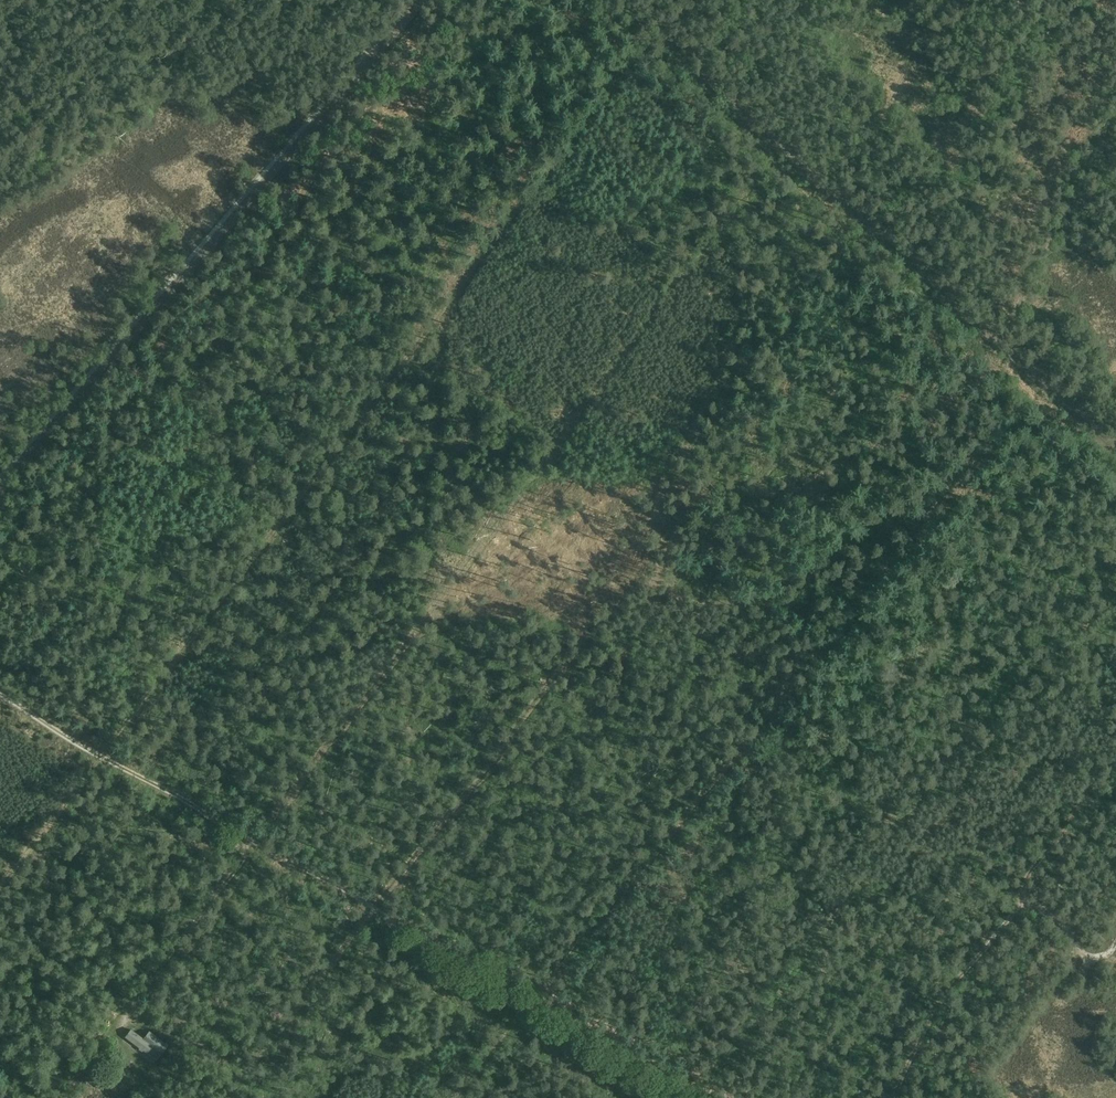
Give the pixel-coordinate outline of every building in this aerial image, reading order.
[(127,983),(116,996),(121,1000),(127,993),(126,992),(131,986),(127,983)] [(147,1053),(152,1046),(131,1030),(126,1037),(147,1053)]
